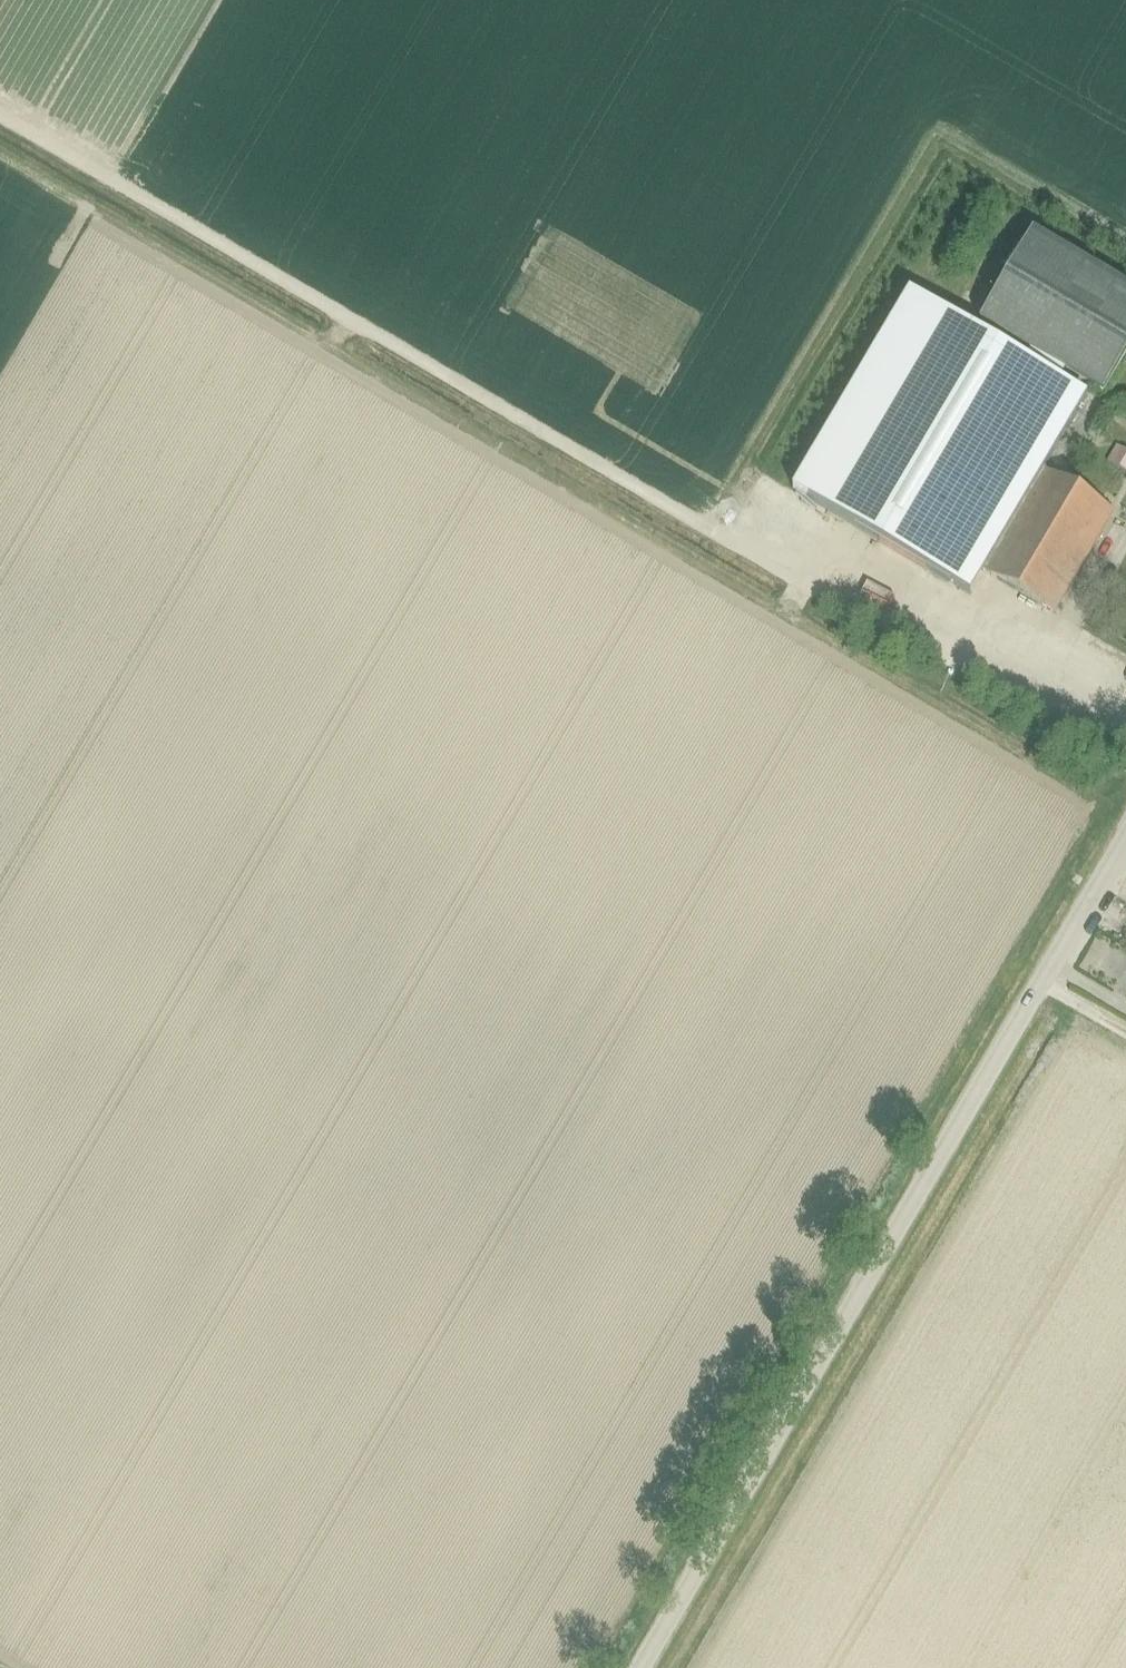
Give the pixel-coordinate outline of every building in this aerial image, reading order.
[(980,325),(1031,355),(1065,375),(1102,397),(1125,357),(1125,292),(1033,237),(1023,253),(1011,246),(1000,266),(1011,273),(980,325)] [(909,296),(792,493),(968,598),(984,571),(1044,470),(1086,401),(1059,385),(1065,375),(1031,355),(1025,365),(909,296)] [(1116,443),(1106,459),(1125,470),(1125,448),(1116,443)] [(1112,511),(1044,470),(984,571),(1053,612),(1112,511)] [(1094,733),(1086,728),(1080,739),(1088,744),(1094,733)]
